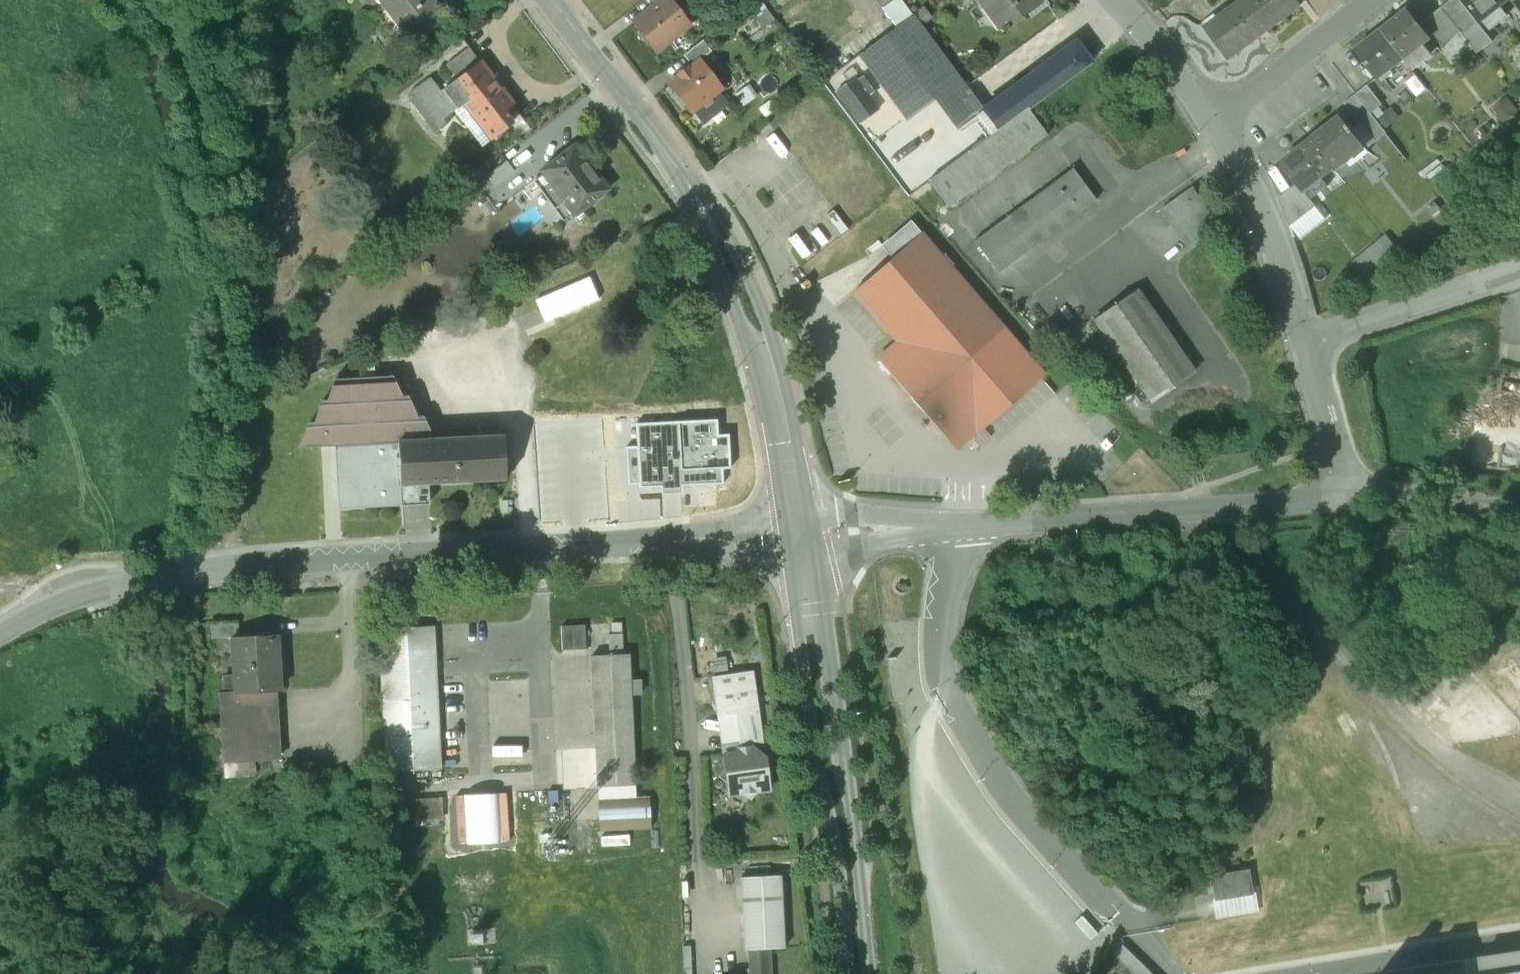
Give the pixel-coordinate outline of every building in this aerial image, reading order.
[(435,0),(377,0),(383,8),(388,4),(417,42),(449,18),(435,0)] [(655,6),(636,21),(642,28),(640,29),(651,43),(653,42),(658,49),(689,25),(670,0),(663,0),(655,6)] [(983,6),(989,2),(1006,25),(1000,29),(1002,31),(1040,3),(1037,0),(979,0),(983,6)] [(1218,20),(1228,34),(1218,42),(1230,58),(1269,28),(1249,0),(1244,0),(1219,19),(1218,20)] [(1269,28),(1301,4),(1298,0),(1249,0),(1269,28)] [(1462,0),(1451,0),(1442,7),(1461,31),(1478,52),(1493,40),(1462,0)] [(1482,19),(1500,4),(1505,0),(1467,0),(1482,19)] [(1500,4),(1483,18),(1491,28),(1508,14),(1500,4)] [(1461,31),(1442,7),(1425,20),(1444,44),(1461,31)] [(1409,8),(1383,28),(1405,56),(1427,39),(1430,36),(1409,8)] [(1215,14),(1203,23),(1218,42),(1228,34),(1218,20),(1219,19),(1215,14)] [(973,94),(914,15),(858,55),(870,70),(878,82),(906,119),(940,93),(951,109),(973,94)] [(1383,28),(1357,48),(1379,76),(1405,56),(1383,28)] [(1427,39),(1405,56),(1413,67),(1435,50),(1427,39)] [(703,40),(684,55),(692,66),(698,61),(711,51),(703,40)] [(1075,41),(983,109),(998,129),(1027,107),(1029,109),(1091,63),(1075,41)] [(469,47),(446,65),(457,79),(480,62),(469,47)] [(515,104),(482,61),(480,62),(457,79),(443,90),(457,109),(464,104),(491,140),(512,124),(503,113),(515,104)] [(698,61),(692,66),(688,69),(687,68),(679,74),(680,76),(670,83),(675,91),(674,92),(684,105),(686,104),(692,111),(702,104),(704,107),(712,101),(710,97),(720,90),(714,83),(716,81),(705,67),(704,69),(698,61)] [(867,90),(878,82),(870,70),(839,93),(863,125),(883,111),(867,90)] [(441,92),(431,79),(408,96),(435,133),(447,124),(443,120),(457,109),(443,90),(441,92)] [(1368,83),(1356,93),(1371,112),(1383,103),(1368,83)] [(1371,112),(1356,93),(1345,101),(1360,120),(1371,112)] [(978,144),(929,181),(949,207),(1047,134),(1029,109),(1027,107),(998,129),(978,144)] [(1371,112),(1360,120),(1376,140),(1387,132),(1371,112)] [(1342,115),(1312,139),(1333,167),(1335,169),(1348,159),(1345,155),(1362,141),(1353,130),(1354,129),(1350,124),(1349,125),(1342,115)] [(1312,139),(1282,163),(1302,189),(1320,175),(1322,177),(1333,167),(1312,139)] [(1371,152),(1362,141),(1345,155),(1348,159),(1353,166),(1371,152)] [(581,152),(568,161),(563,154),(541,171),(543,174),(534,181),(555,209),(564,202),(573,214),(574,215),(609,189),(581,152)] [(507,162),(487,176),(495,186),(514,172),(507,162)] [(1072,169),(975,240),(975,239),(973,240),(996,272),(998,271),(997,270),(1094,199),(1094,200),(1098,198),(1075,166),(1071,168),(1072,169)] [(1223,229),(1198,190),(1197,188),(1164,210),(1165,211),(1166,211),(1191,250),(1190,251),(1192,252),(1224,230),(1224,229),(1223,229)] [(573,214),(564,202),(555,209),(564,221),(573,214)] [(1320,202),(1301,216),(1310,228),(1329,213),(1320,202)] [(882,247),(892,259),(922,233),(911,221),(882,247)] [(1044,374),(922,233),(892,259),(854,292),(897,341),(878,358),(897,379),(902,380),(909,388),(909,393),(946,436),(951,433),(956,439),(961,445),(976,432),(977,433),(1044,374)] [(1351,257),(1364,276),(1399,252),(1386,233),(1351,257)] [(1194,373),(1136,290),(1095,319),(1152,402),(1194,373)] [(393,376),(335,379),(328,401),(322,401),(315,422),(309,423),(301,447),(337,444),(339,508),(429,505),(428,484),(401,485),(399,440),(434,438),(424,417),(418,417),(408,396),(402,397),(393,376)] [(623,442),(625,486),(639,485),(639,488),(660,487),(660,493),(728,490),(727,474),(732,474),(730,432),(718,433),(717,415),(632,419),(633,442),(623,442)] [(434,438),(399,440),(401,485),(428,484),(507,479),(504,434),(434,438)] [(239,622),(212,623),(213,639),(234,637),(240,637),(239,622)] [(610,623),(611,655),(625,654),(624,622),(610,623)] [(556,625),(556,649),(588,648),(587,624),(556,625)] [(434,626),(381,629),(388,771),(442,768),(434,626)] [(240,637),(234,637),(235,640),(239,639),(240,656),(235,656),(236,676),(224,677),(225,694),(237,693),(237,694),(277,691),(281,691),(278,635),(240,637)] [(625,654),(611,655),(593,656),(598,786),(637,784),(631,654),(625,654)] [(752,671),(713,677),(718,716),(722,716),(758,711),(752,671)] [(237,693),(225,694),(222,694),(225,762),(253,760),(280,758),(277,691),(237,694),(237,693)] [(758,711),(722,716),(727,753),(735,752),(739,747),(751,745),(765,756),(759,711),(758,711)] [(751,745),(739,747),(735,752),(727,753),(724,753),(726,767),(719,776),(750,799),(756,792),(770,790),(765,756),(751,745)] [(253,760),(225,762),(226,778),(254,777),(253,760)] [(637,797),(637,784),(598,786),(599,799),(637,797)] [(383,795),(385,824),(433,821),(432,793),(383,795)] [(637,797),(599,799),(600,831),(651,828),(650,796),(637,797)] [(1215,897),(1251,892),(1248,871),(1212,876),(1215,897)] [(741,877),(744,949),(749,949),(751,973),(771,973),(769,948),(785,947),(781,875),(741,877)] [(1393,876),(1361,879),(1363,907),(1396,903),(1393,876)] [(1127,954),(1120,945),(1113,951),(1121,960),(1119,961),(1127,969),(1133,964),(1126,955),(1127,954)] [(1481,958),(1483,973),(1519,973),(1519,952),(1481,958)] [(1127,954),(1126,955),(1133,964),(1127,969),(1131,973),(1146,973),(1127,954)]
